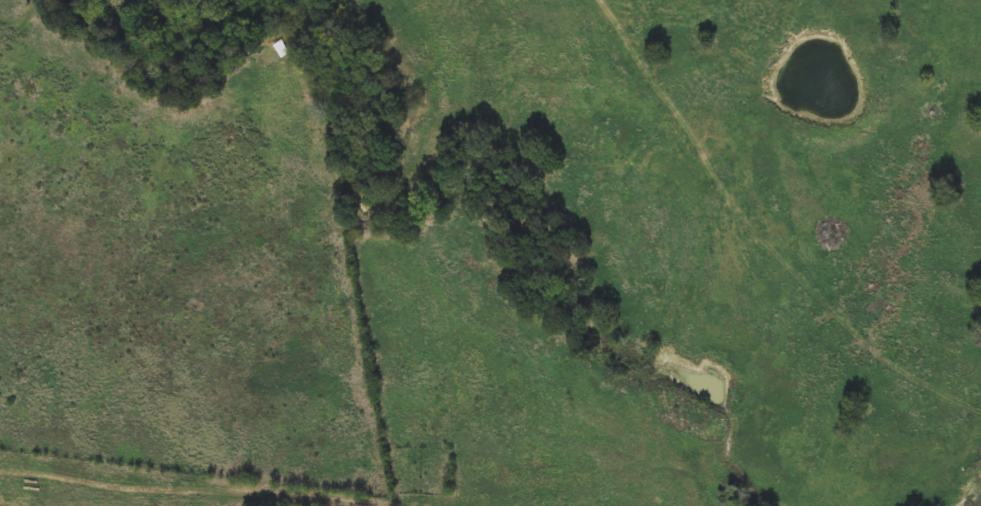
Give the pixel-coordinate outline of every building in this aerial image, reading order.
[(295,45),(289,38),(295,34),(300,42),(295,45)]
